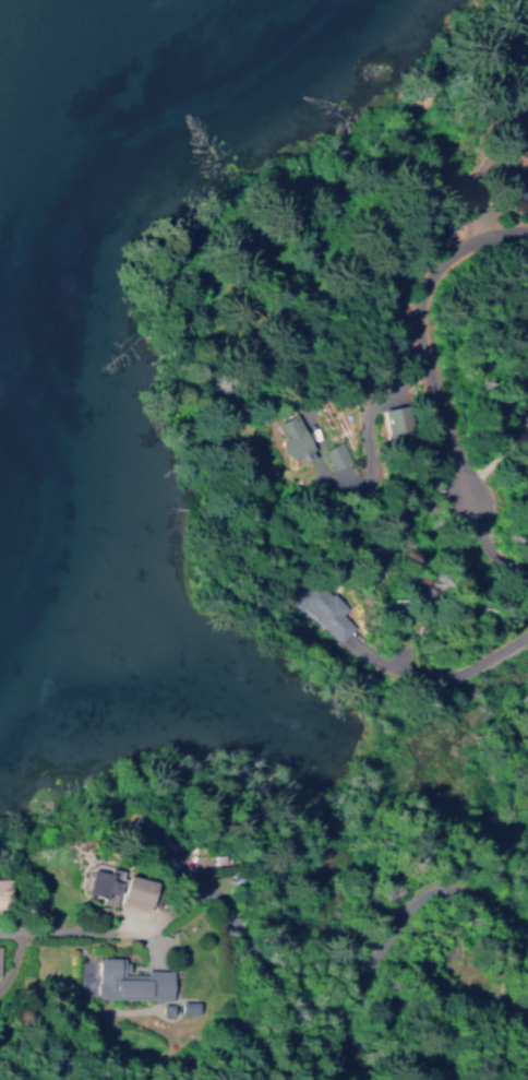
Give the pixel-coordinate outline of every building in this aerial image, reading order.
[(376,410),(382,440),(405,435),(399,405),(376,410)] [(268,424),(284,461),(293,457),(296,464),(312,457),(293,413),(268,424)] [(333,646),(353,631),(339,612),(344,609),(325,583),(310,594),(302,584),(292,591),(333,646)] [(98,903),(116,905),(122,867),(86,862),(82,892),(99,895),(98,903)] [(160,881),(131,873),(122,901),(151,910),(160,881)] [(145,969),(145,978),(127,977),(128,957),(97,956),(96,998),(171,1000),(172,970),(145,969)]
